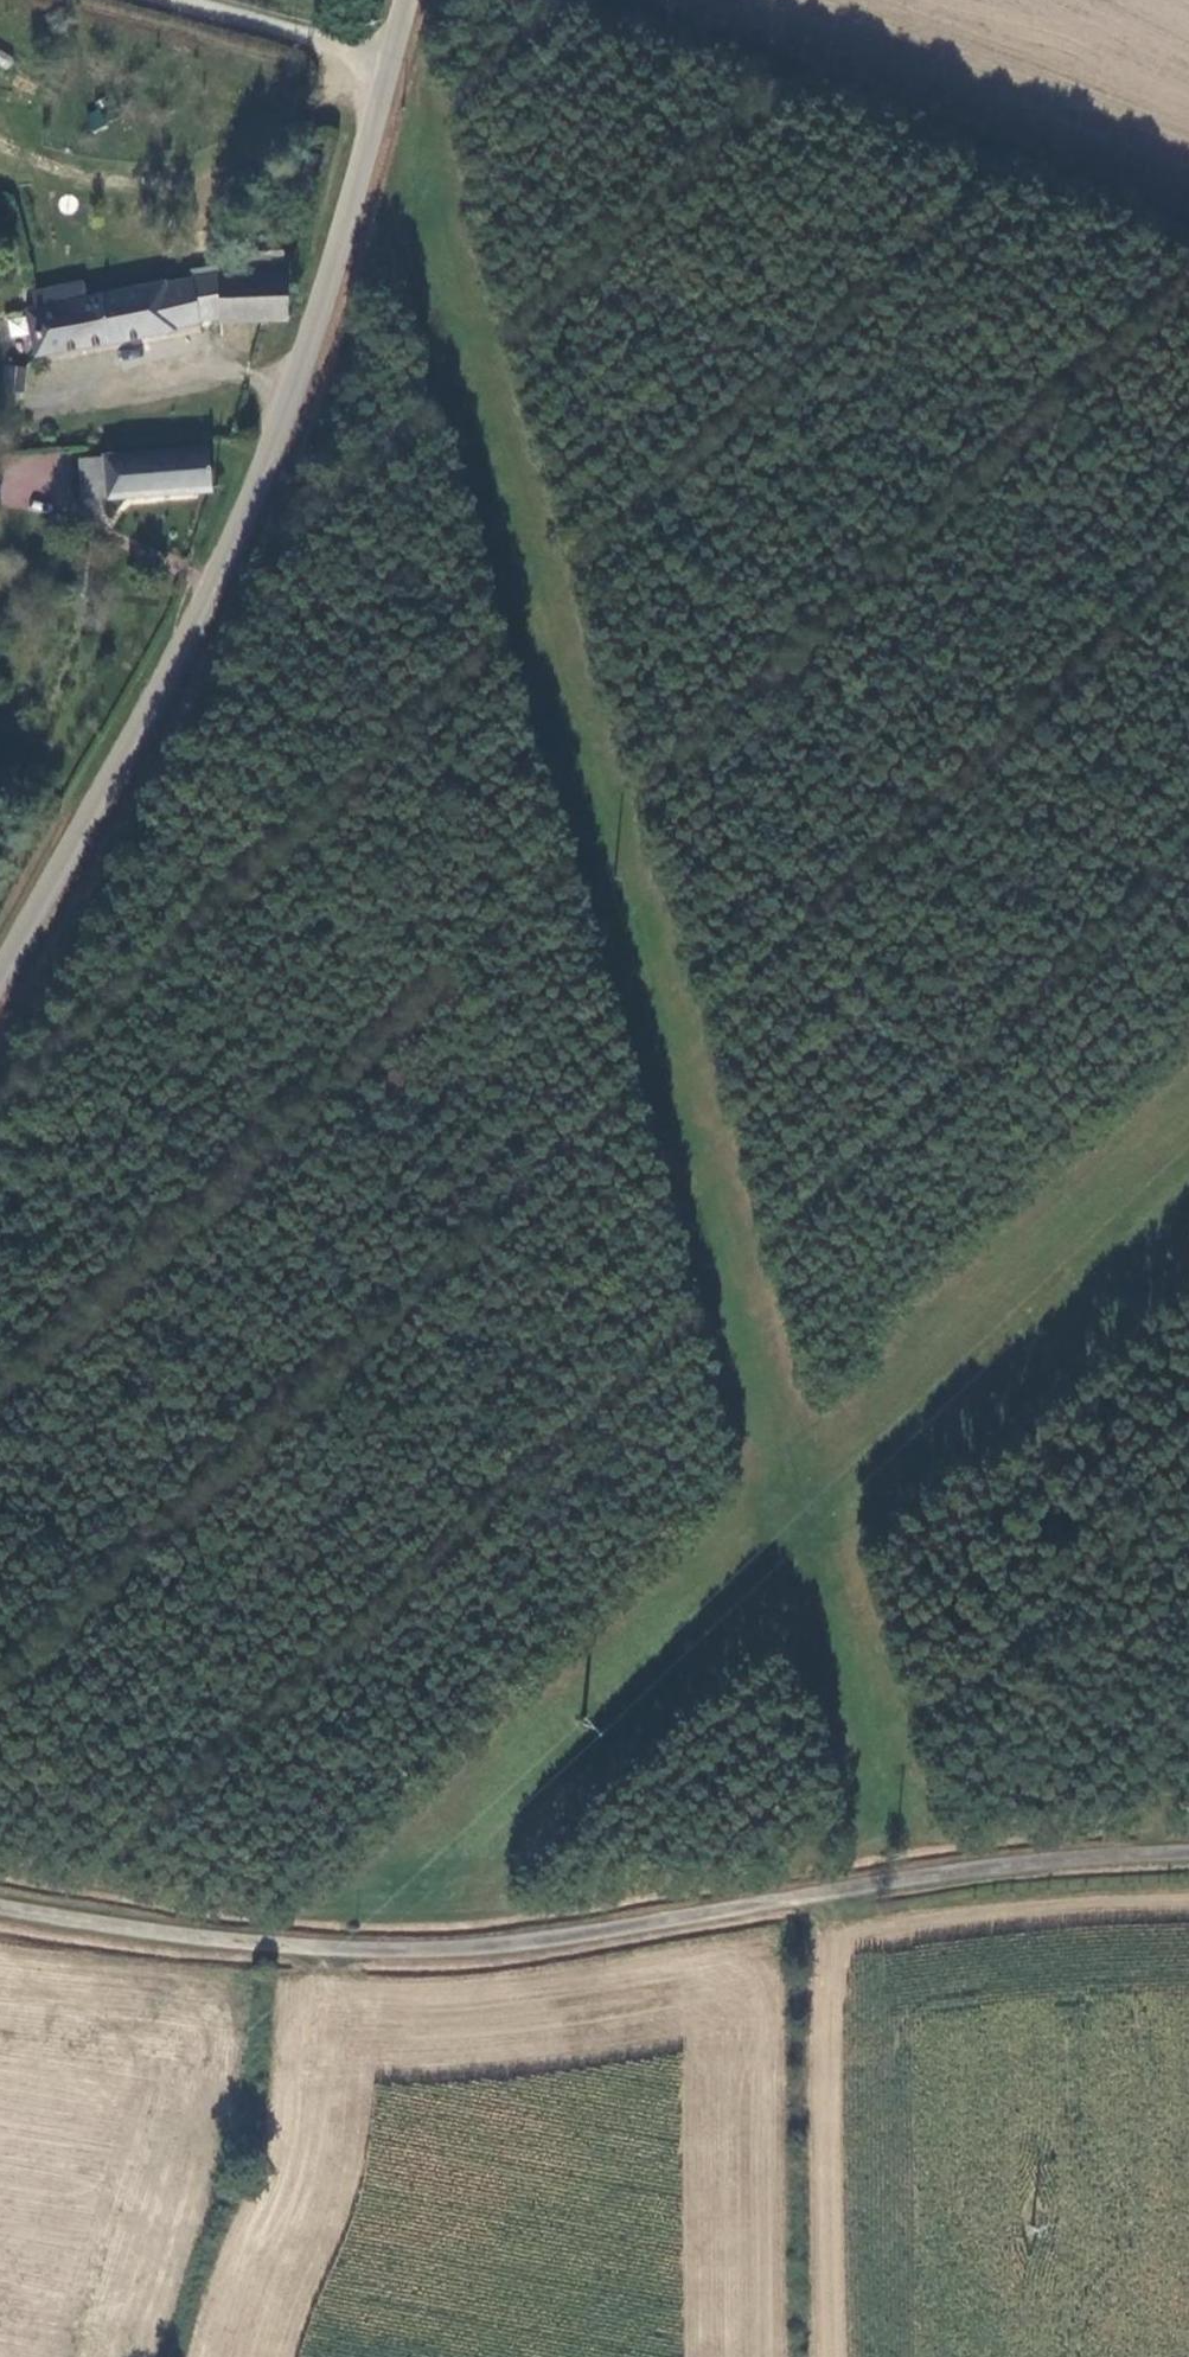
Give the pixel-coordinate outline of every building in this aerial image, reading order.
[(300,315),(299,272),(235,275),(167,289),(162,285),(92,299),(87,279),(58,286),(60,306),(33,308),(33,312),(26,314),(26,323),(21,323),(28,359),(112,338),(114,344),(189,332),(188,326),(243,316),(245,321),(273,318),(300,315)] [(209,446),(99,458),(105,501),(213,490),(209,446)] [(860,1916),(864,1927),(875,1923),(871,1912),(860,1916)]
